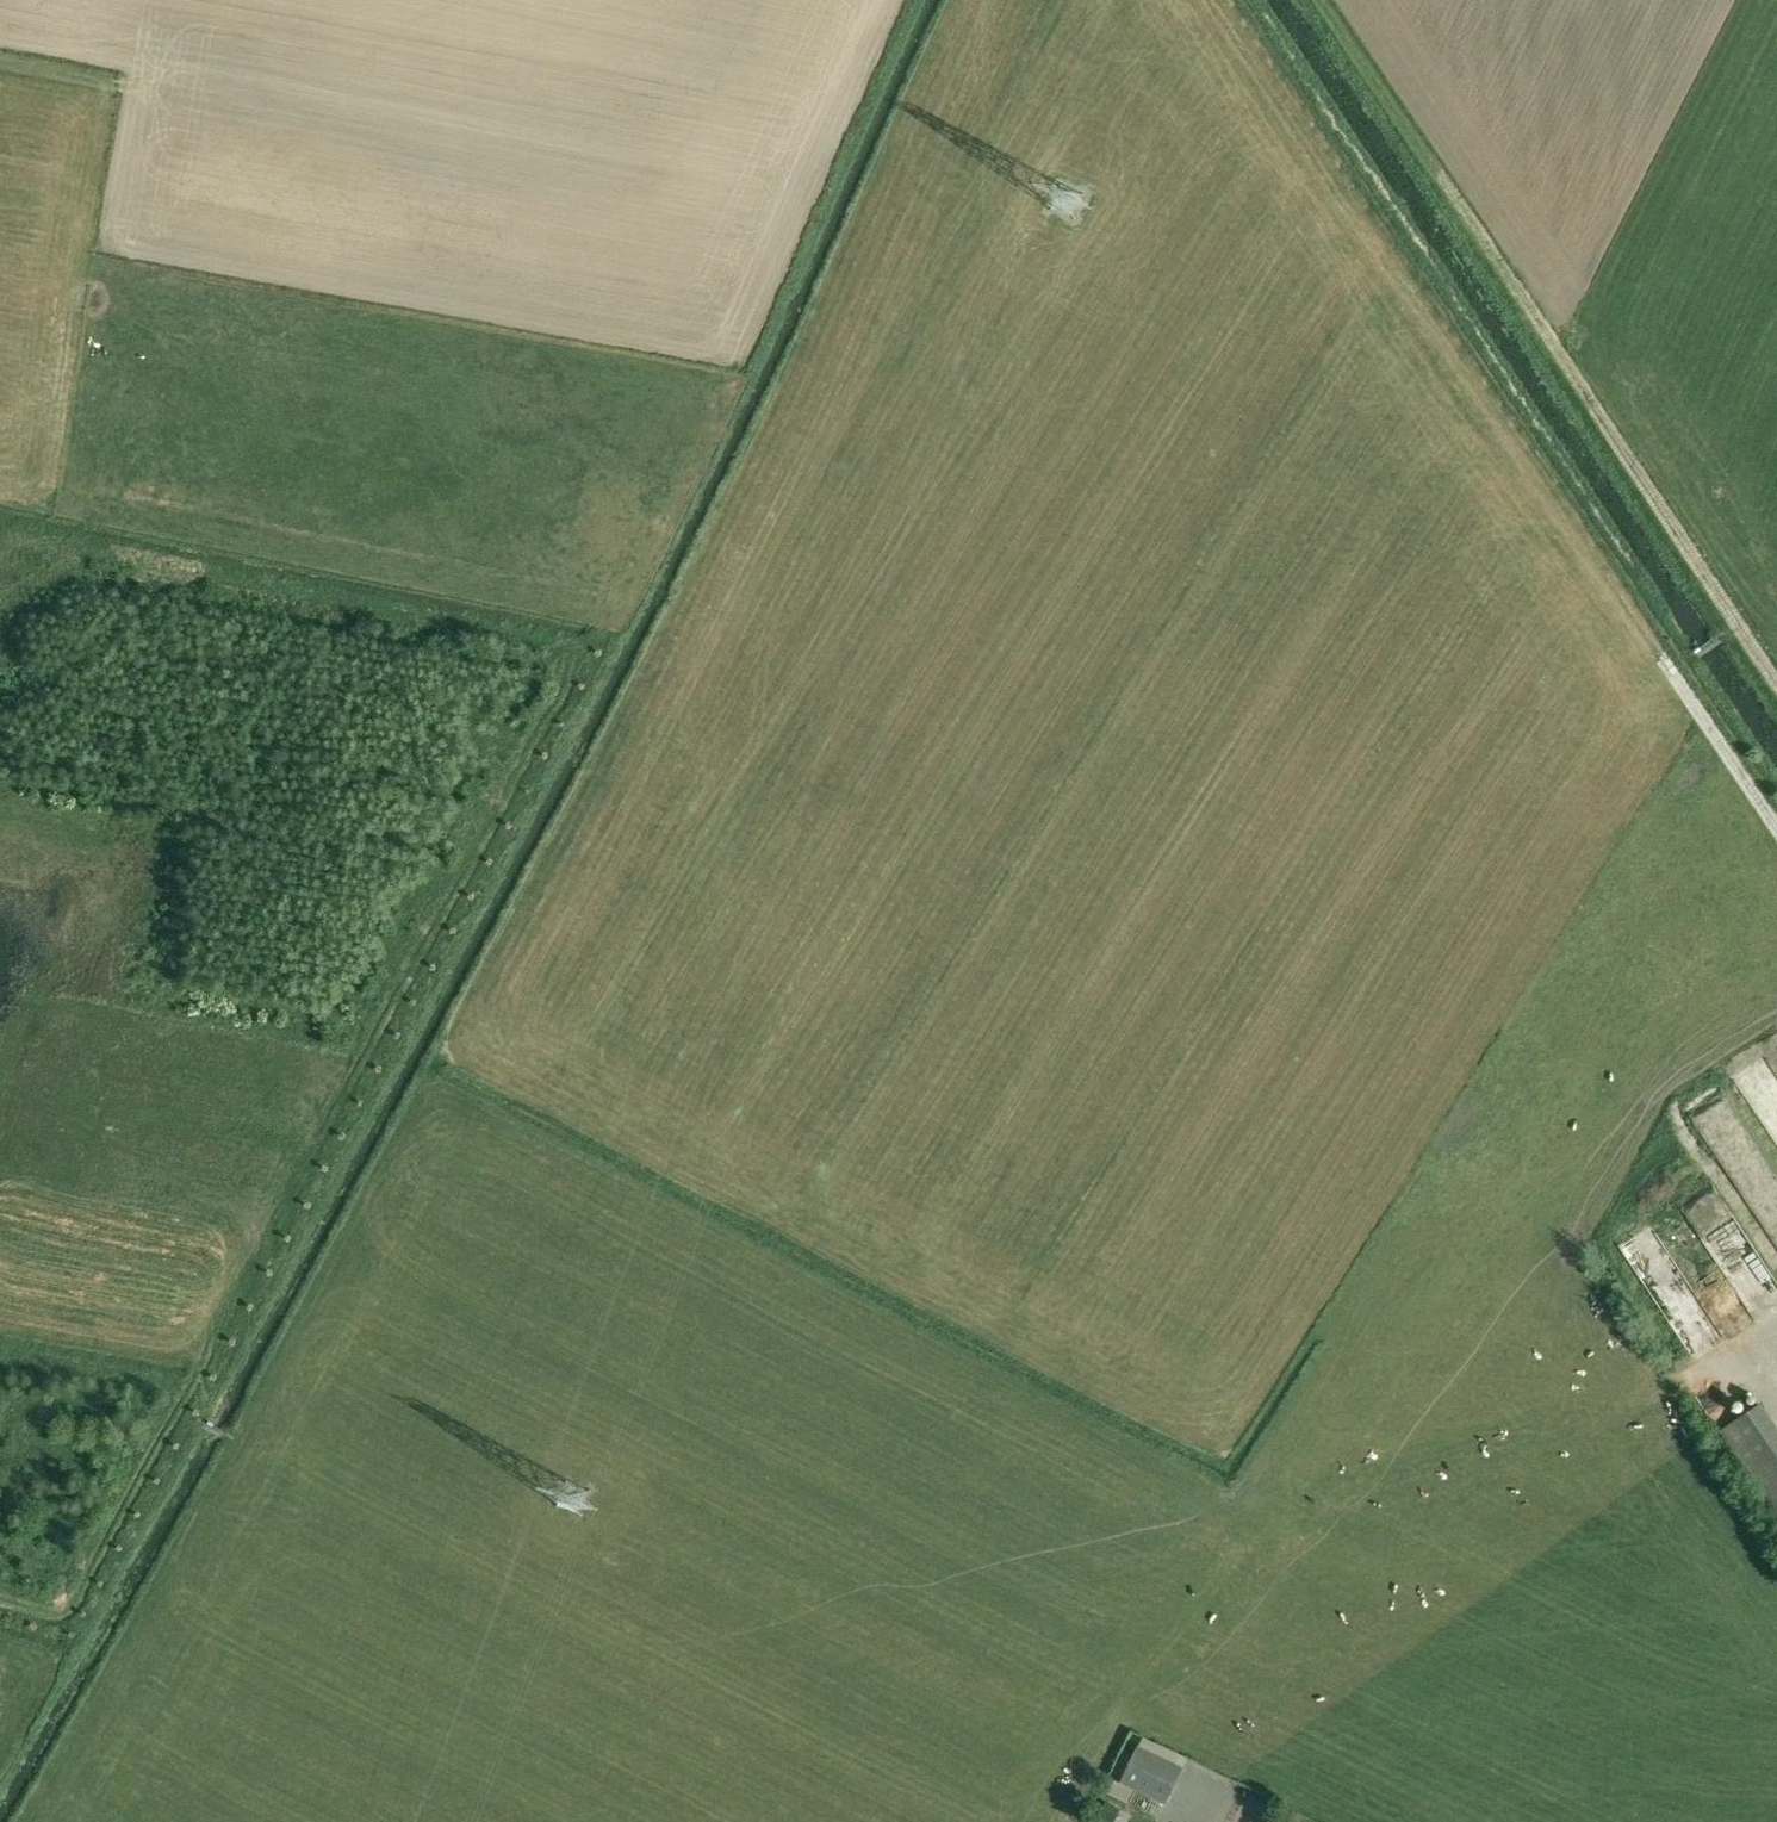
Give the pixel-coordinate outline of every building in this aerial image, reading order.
[(1761,1097),(1776,1088),(1776,1069),(1776,1067),(1751,1080),(1761,1097)] [(1776,1129),(1776,1106),(1767,1112),(1776,1129)] [(1720,1431),(1776,1517),(1776,1430),(1760,1404),(1720,1431)] [(1139,1748),(1122,1782),(1166,1803),(1182,1769),(1139,1748)] [(1113,1821),(1118,1810),(1106,1803),(1100,1814),(1113,1821)]
